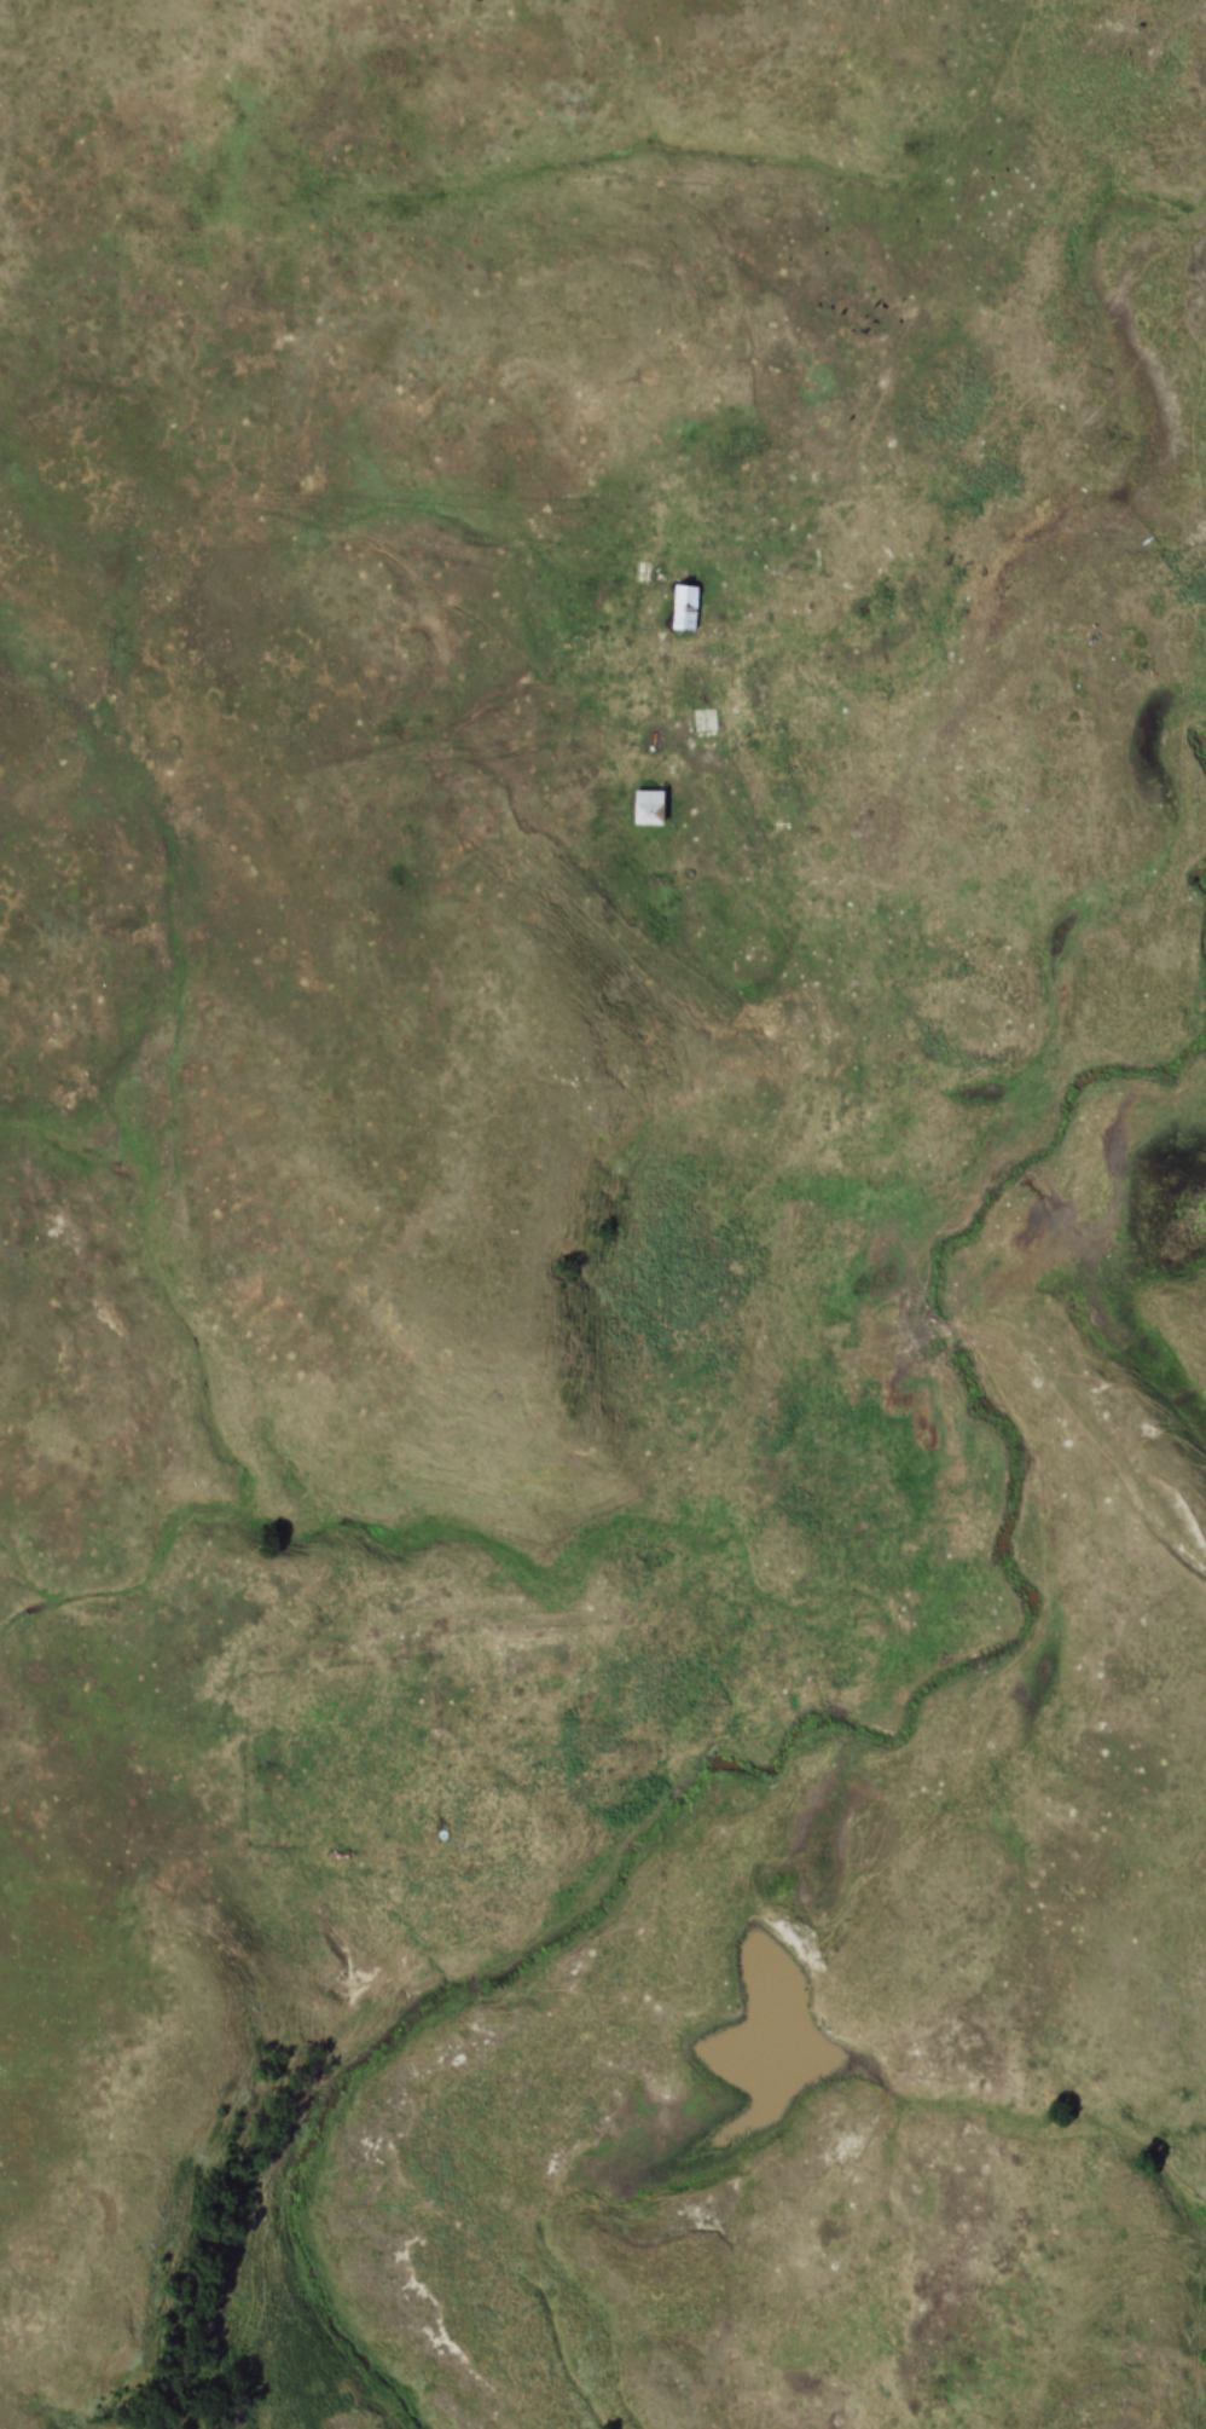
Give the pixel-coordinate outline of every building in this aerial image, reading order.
[(673,566),(696,568),(692,615),(669,613),(673,566)] [(713,730),(713,711),(694,711),(694,730),(713,730)] [(632,773),(659,774),(656,808),(631,806),(632,773)] [(662,826),(662,791),(633,791),(633,826),(662,826)]
